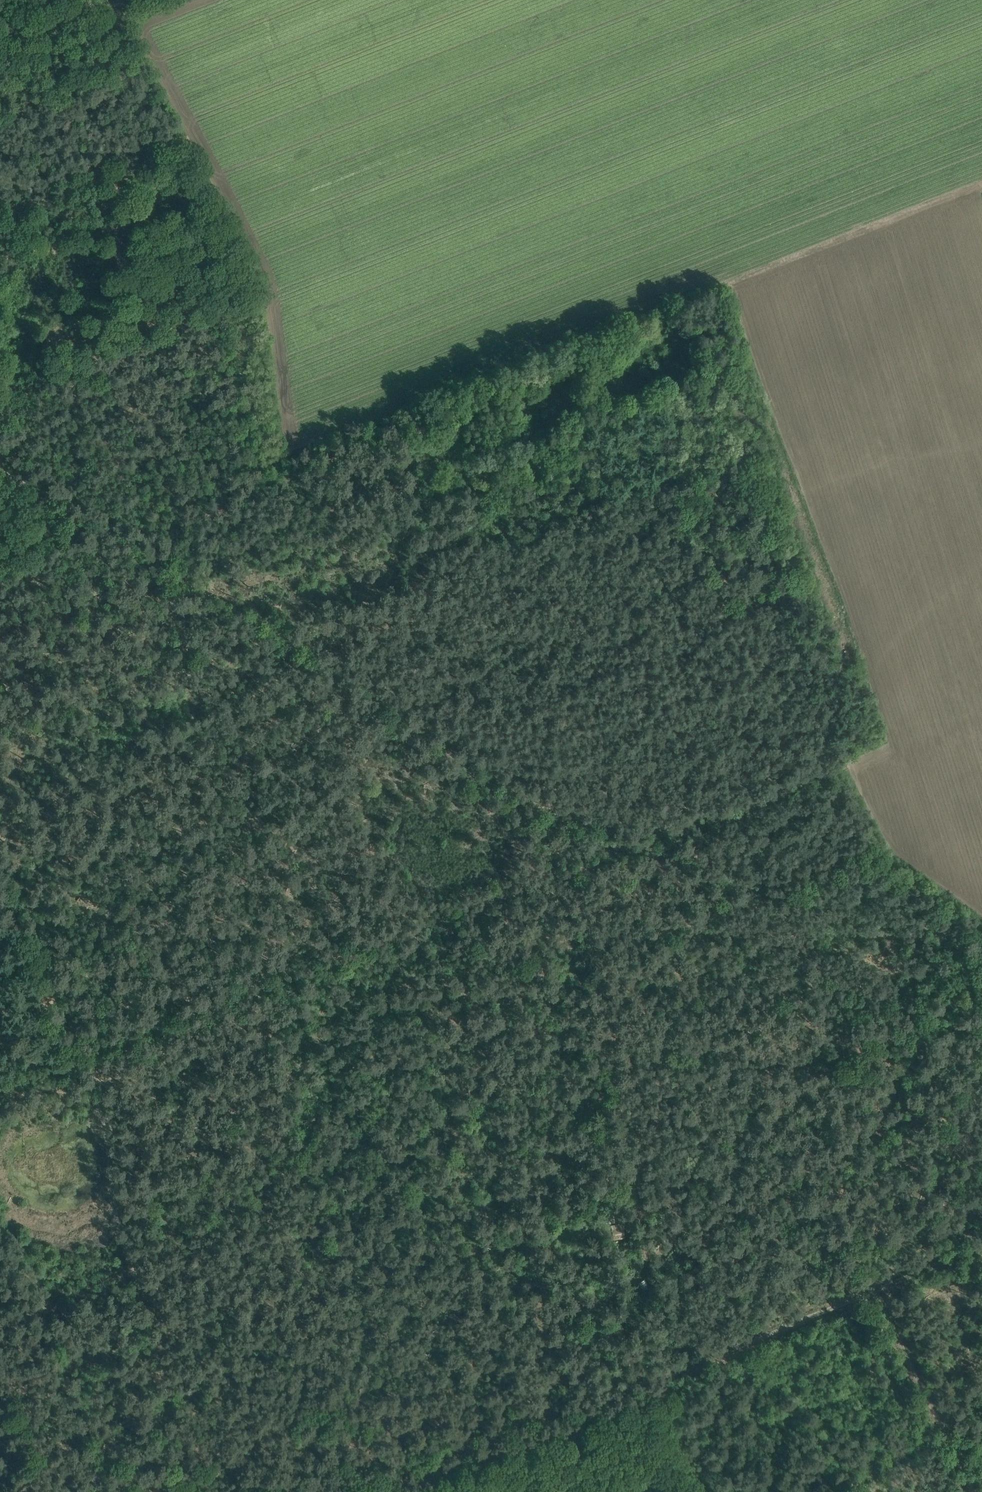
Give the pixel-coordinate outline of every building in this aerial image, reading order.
[(610,1205),(603,1206),(606,1224),(613,1223),(610,1205)] [(626,1238),(624,1225),(611,1227),(605,1228),(607,1240),(626,1238)]
